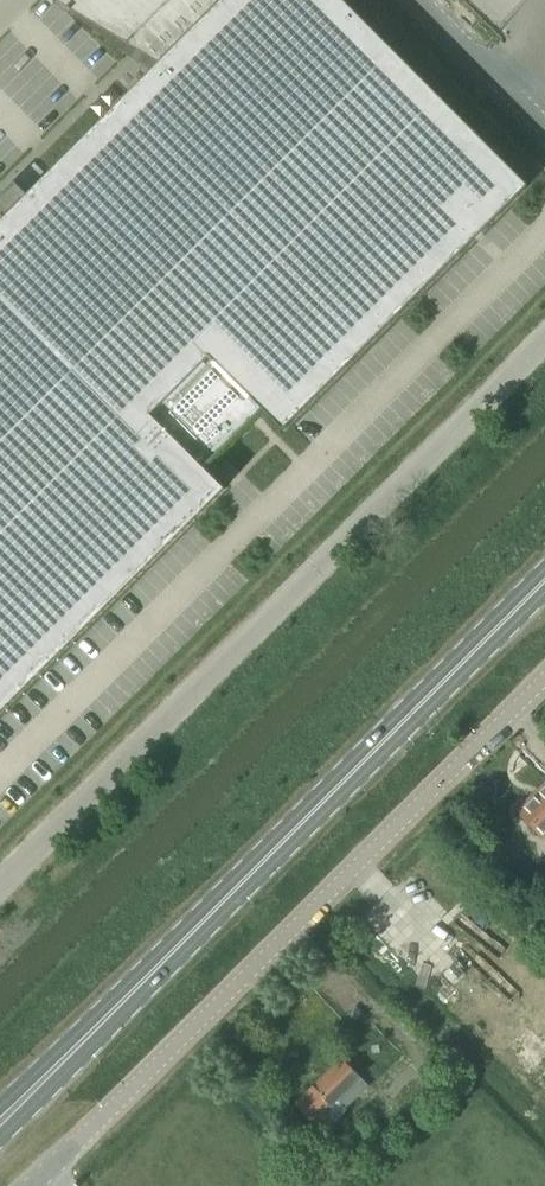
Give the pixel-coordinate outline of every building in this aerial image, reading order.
[(225,489),(205,469),(263,410),(284,430),(528,186),(343,0),(223,0),(28,195),(15,182),(0,196),(0,713),(225,489)] [(227,460),(219,469),(230,480),(238,472),(227,460)] [(520,811),(544,835),(544,834),(544,786),(520,811)] [(363,1013),(356,1006),(349,1013),(356,1020),(363,1013)] [(346,1108),(368,1086),(342,1059),(297,1103),(315,1122),(338,1099),(346,1108)]
